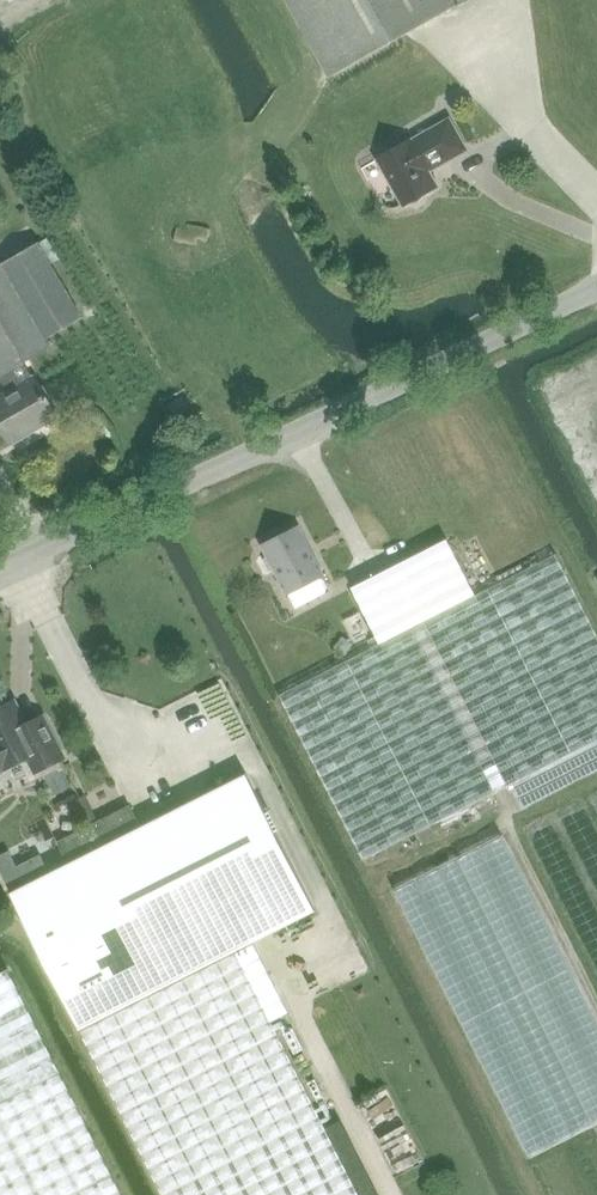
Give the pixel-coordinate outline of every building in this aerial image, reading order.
[(331,76),(457,5),(454,0),(288,0),(331,76)] [(378,158),(404,203),(408,201),(414,202),(419,201),(422,197),(424,192),(437,185),(429,170),(467,148),(450,118),(412,140),(411,139),(378,158)] [(0,266),(0,370),(13,391),(0,399),(0,417),(10,434),(25,425),(29,431),(57,415),(35,377),(34,377),(25,361),(51,346),(47,339),(83,319),(39,243),(4,264),(0,266)] [(183,396),(168,403),(174,415),(188,408),(183,396)] [(264,544),(288,591),(322,575),(298,527),(264,544)] [(351,587),(380,644),(477,595),(448,538),(351,587)] [(477,595),(380,644),(279,696),(363,860),(596,740),(596,635),(556,554),(477,595)] [(64,757),(40,709),(23,718),(14,700),(0,707),(0,768),(4,766),(5,768),(35,753),(43,768),(64,757)] [(81,1027),(254,940),(316,909),(247,772),(141,825),(130,804),(58,841),(69,862),(48,872),(23,885),(12,891),(81,1027)] [(511,831),(395,883),(516,1157),(596,1121),(596,1025),(511,831)] [(270,1015),(287,1007),(254,940),(81,1027),(166,1194),(361,1194),(270,1015)] [(9,970),(0,974),(0,1194),(123,1194),(9,970)]
